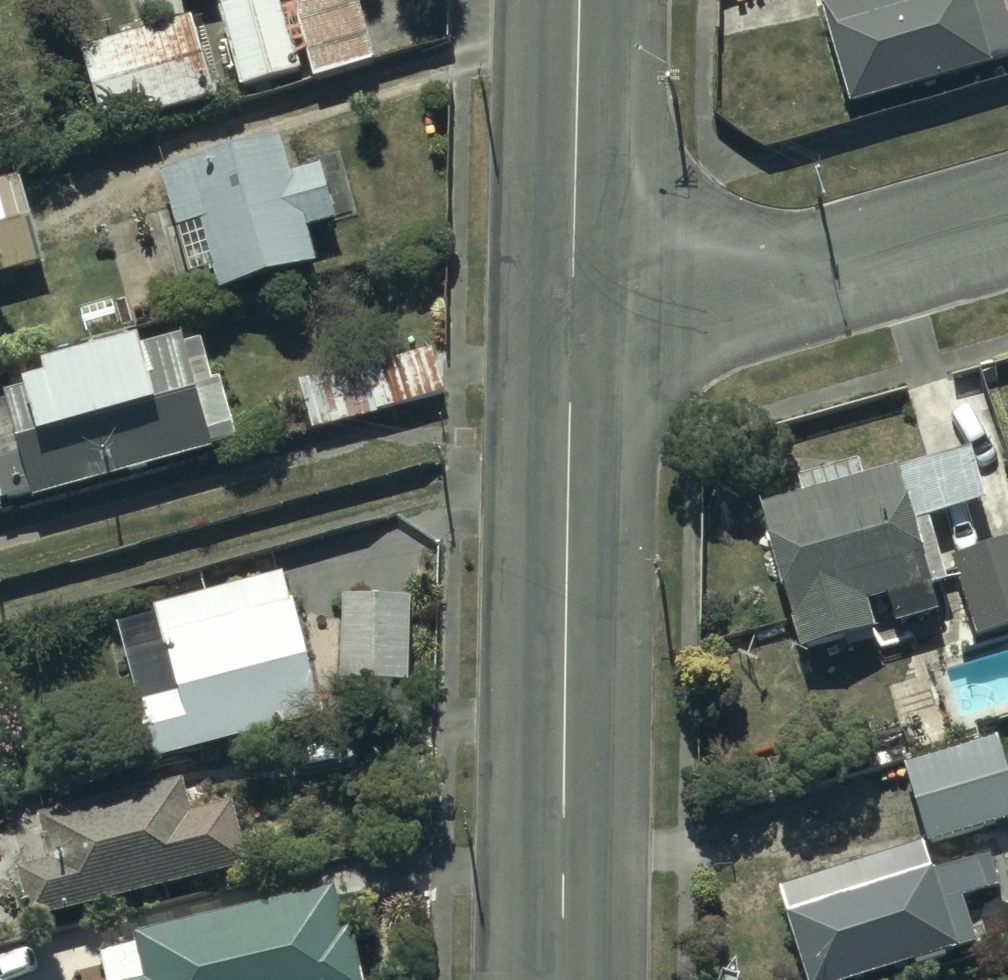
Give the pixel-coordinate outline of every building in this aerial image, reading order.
[(76,55),(99,137),(215,101),(191,22),(183,24),(177,5),(193,0),(130,0),(136,17),(159,10),(164,27),(76,55)] [(277,0),(245,0),(214,8),(236,92),(297,76),(277,0)] [(310,85),(372,67),(353,0),(286,0),(310,85)] [(850,104),(988,68),(987,62),(1007,56),(1007,6),(1006,0),(856,0),(825,8),(850,104)] [(282,134),(162,169),(192,270),(213,264),(220,289),(316,262),(305,224),(337,215),(321,160),(292,169),(282,134)] [(0,182),(0,272),(41,261),(18,177),(0,182)] [(34,495),(237,440),(205,323),(35,369),(37,380),(2,390),(4,400),(0,402),(0,478),(5,497),(32,489),(34,495)] [(294,386),(308,433),(445,391),(431,344),(294,386)] [(792,495),(749,506),(758,539),(755,540),(770,599),(777,597),(792,651),(864,632),(856,603),(887,594),(894,620),(924,612),(917,583),(929,580),(911,514),(969,499),(957,456),(857,482),(852,463),(788,480),(792,495)] [(951,558),(975,638),(1007,628),(1007,540),(951,558)] [(143,702),(157,759),(325,718),(289,574),(157,607),(178,693),(143,702)] [(411,601),(340,601),(341,680),(412,679),(411,601)] [(999,735),(907,763),(931,844),(1007,821),(1007,766),(999,735)] [(17,869),(29,919),(249,865),(234,803),(191,813),(183,781),(40,815),(51,861),(17,869)] [(772,894),(801,979),(860,979),(908,964),(910,972),(945,960),(943,953),(972,943),(958,901),(997,888),(986,855),(927,875),(917,846),(772,894)] [(345,886),(137,936),(138,941),(106,949),(113,979),(367,979),(345,886)]
